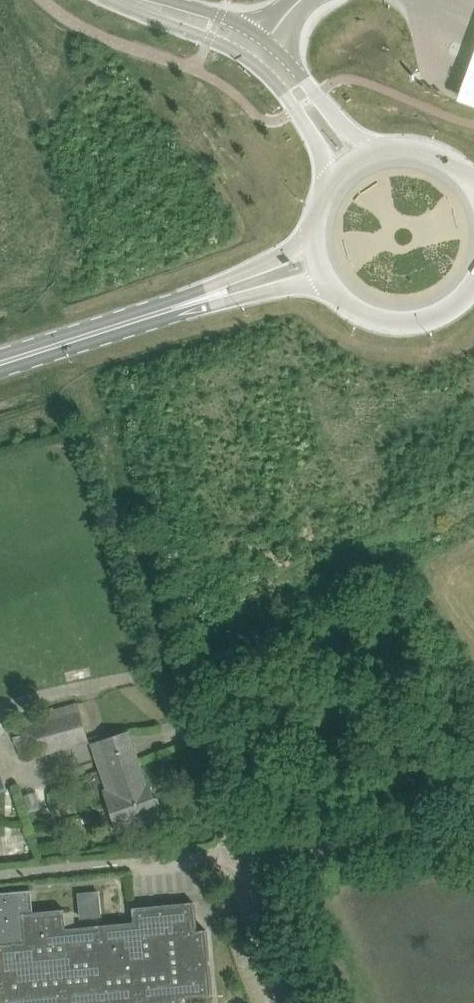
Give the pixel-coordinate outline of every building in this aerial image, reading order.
[(469,80),(460,105),(473,110),(473,66),(469,80)] [(22,761),(89,742),(77,701),(11,719),(22,761)] [(148,784),(135,746),(97,759),(106,788),(104,789),(119,834),(158,819),(156,814),(159,813),(158,810),(161,807),(158,798),(154,798),(149,783),(148,784)] [(8,788),(0,761),(0,790),(8,788)] [(98,1002),(106,1001),(106,1002),(175,1002),(174,995),(182,994),(183,998),(213,995),(211,976),(211,967),(210,967),(209,958),(210,958),(208,934),(207,934),(206,930),(197,930),(196,925),(197,925),(195,906),(194,902),(157,905),(157,904),(137,906),(137,907),(133,907),(134,922),(129,922),(129,921),(105,924),(96,925),(96,928),(67,931),(65,909),(61,909),(61,908),(36,911),(34,912),(32,889),(0,892),(0,1002),(98,1002)] [(99,891),(79,893),(81,918),(101,916),(99,891)]
